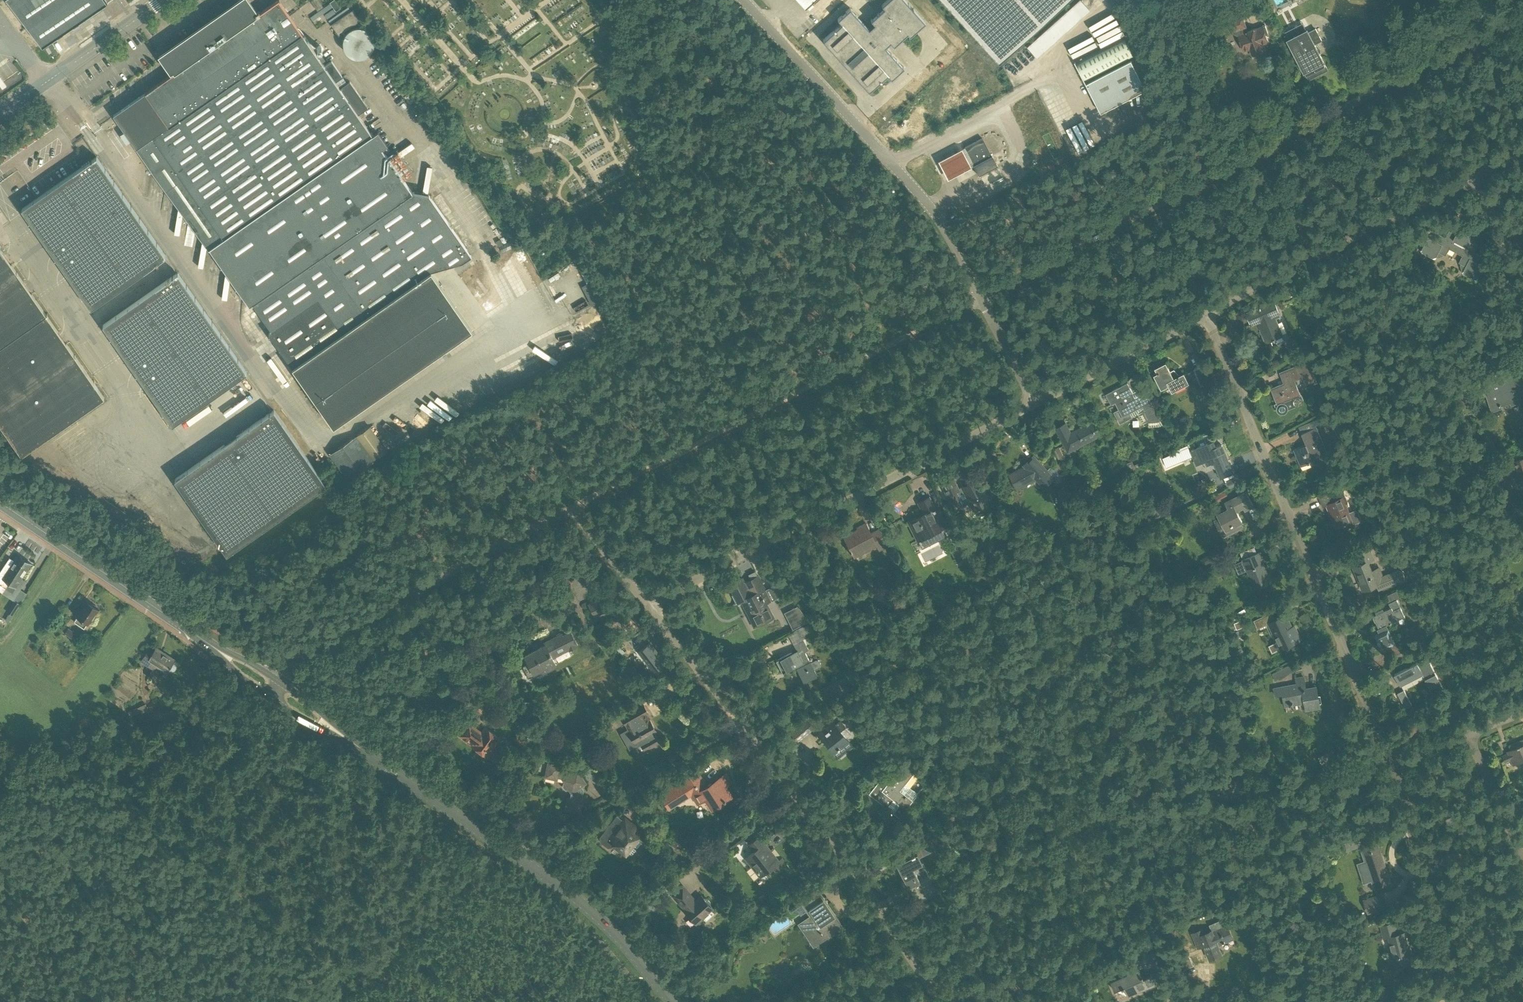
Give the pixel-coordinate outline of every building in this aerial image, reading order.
[(43,46),(107,2),(106,0),(8,0),(43,46)] [(113,115),(136,148),(208,249),(209,248),(292,367),(333,426),(471,329),(430,271),(462,262),(471,255),(428,194),(413,191),(412,192),(381,148),(373,135),(358,114),(368,107),(350,82),(348,84),(341,89),(335,81),(342,76),(331,60),(324,65),(303,34),(279,0),(278,0),(260,13),(259,11),(255,13),(246,0),(243,0),(162,56),(174,73),(144,93),(113,115)] [(317,10),(322,6),(318,0),(310,0),(309,0),(317,10)] [(336,11),(340,8),(335,0),(333,0),(330,3),(336,11)] [(838,56),(839,57),(853,73),(854,73),(854,74),(869,90),(870,90),(888,74),(892,78),(904,67),(885,46),(891,42),(894,45),(907,33),(910,36),(924,23),(923,23),(923,20),(924,20),(906,0),(887,0),(882,5),(884,7),(871,20),(874,23),(869,28),(850,7),(838,19),(841,23),(823,39),(823,40),(838,56)] [(998,61),(1066,0),(943,0),(998,61)] [(1299,17),(1305,14),(1298,0),(1290,0),(1299,17)] [(349,12),(331,24),(339,35),(360,20),(353,9),(351,10),(349,12)] [(1241,15),(1227,20),(1232,32),(1246,27),(1241,15)] [(1285,35),(1304,26),(1300,19),(1281,28),(1285,35)] [(343,41),(343,42),(343,44),(343,45),(343,46),(343,48),(344,49),(344,50),(345,51),(346,53),(347,54),(348,55),(349,55),(350,56),(351,57),(353,57),(354,58),(355,58),(356,58),(358,59),(359,58),(361,58),(362,58),(363,58),(365,57),(366,57),(367,56),(368,55),(369,54),(370,53),(371,52),(372,51),(372,50),(373,49),(373,47),(374,46),(374,45),(374,43),(374,42),(374,40),(373,39),(373,38),(373,37),(372,35),(371,34),(371,33),(370,32),(369,31),(368,30),(366,29),(365,29),(364,28),(363,28),(361,27),(360,27),(359,27),(357,27),(356,27),(355,28),(353,28),(352,28),(351,29),(350,30),(348,31),(347,31),(346,32),(346,33),(345,35),(344,36),(344,37),(343,38),(343,39),(343,40),(343,41)] [(1246,27),(1232,32),(1238,35),(1244,51),(1250,49),(1252,55),(1265,50),(1263,44),(1265,43),(1269,42),(1266,34),(1264,35),(1262,27),(1257,28),(1247,31),(1246,27)] [(1289,40),(1309,79),(1328,69),(1315,45),(1322,42),(1316,29),(1309,32),(1307,30),(1289,40)] [(1075,62),(1086,83),(1101,113),(1146,89),(1130,58),(1134,56),(1124,36),(1075,62)] [(379,131),(373,135),(381,148),(388,144),(379,131)] [(964,147),(962,149),(964,153),(971,167),(973,165),(978,173),(979,175),(997,165),(992,155),(992,156),(982,138),(964,147)] [(959,153),(936,165),(946,183),(969,171),(959,153)] [(21,209),(91,308),(166,256),(96,157),(21,209)] [(1421,252),(1435,259),(1439,252),(1446,256),(1449,249),(1463,256),(1459,263),(1466,266),(1462,273),(1477,281),(1484,266),(1477,262),(1481,256),(1474,252),(1477,245),(1471,241),(1474,235),(1459,227),(1456,234),(1449,231),(1446,238),(1438,234),(1435,241),(1428,237),(1421,252)] [(500,246),(503,252),(515,247),(512,240),(500,246)] [(21,456),(103,398),(0,249),(0,425),(21,456)] [(103,325),(172,425),(247,372),(178,273),(103,325)] [(587,302),(596,299),(588,279),(579,282),(587,302)] [(1248,311),(1253,323),(1258,321),(1266,341),(1282,335),(1275,316),(1279,314),(1278,311),(1274,300),(1248,311)] [(1451,351),(1444,354),(1447,360),(1454,358),(1451,351)] [(1285,383),(1272,388),(1278,403),(1277,403),(1276,404),(1276,405),(1275,406),(1275,407),(1275,408),(1275,409),(1275,410),(1276,410),(1276,411),(1277,411),(1277,412),(1278,412),(1278,413),(1279,413),(1280,413),(1281,413),(1282,413),(1283,413),(1284,413),(1284,412),(1285,412),(1286,411),(1286,410),(1287,409),(1287,408),(1295,405),(1294,404),(1294,403),(1293,402),(1293,401),(1294,401),(1294,400),(1294,399),(1295,398),(1296,397),(1297,397),(1298,396),(1299,396),(1300,397),(1301,397),(1302,398),(1294,379),(1303,376),(1307,386),(1317,382),(1308,361),(1281,373),(1285,383)] [(1155,375),(1162,388),(1170,384),(1173,390),(1189,382),(1184,373),(1178,376),(1173,370),(1171,371),(1166,362),(1156,368),(1159,373),(1155,375)] [(1195,367),(1200,381),(1211,377),(1205,363),(1195,367)] [(1274,367),(1264,367),(1264,375),(1274,375),(1274,367)] [(1484,387),(1485,390),(1492,411),(1502,408),(1500,403),(1510,400),(1512,405),(1518,403),(1519,406),(1520,412),(1521,412),(1522,411),(1522,384),(1520,375),(1519,375),(1520,376),(1488,386),(1485,387),(1484,387)] [(1127,382),(1106,394),(1111,404),(1115,402),(1119,408),(1115,410),(1115,412),(1119,419),(1120,421),(1123,422),(1125,421),(1130,419),(1130,417),(1129,413),(1130,412),(1143,406),(1145,409),(1142,411),(1147,421),(1147,422),(1149,422),(1159,421),(1161,420),(1153,405),(1146,392),(1135,397),(1133,392),(1127,382)] [(1462,396),(1455,398),(1458,409),(1465,407),(1462,396)] [(174,479),(226,554),(326,484),(273,410),(174,479)] [(1056,428),(1068,451),(1100,435),(1093,421),(1071,433),(1066,423),(1056,428)] [(1306,444),(1294,449),(1301,466),(1314,461),(1315,463),(1329,457),(1316,427),(1302,433),(1306,444)] [(333,453),(348,477),(372,461),(371,459),(384,451),(369,429),(333,453)] [(1061,441),(1049,446),(1054,458),(1066,453),(1061,441)] [(1191,450),(1197,465),(1213,458),(1221,477),(1233,472),(1222,444),(1215,446),(1213,441),(1191,450)] [(1188,451),(1178,455),(1181,462),(1191,458),(1188,452),(1188,451)] [(1010,474),(1018,488),(1039,478),(1046,485),(1054,478),(1034,456),(1029,461),(1031,463),(1010,474)] [(1508,471),(1516,468),(1522,489),(1522,459),(1506,464),(1508,471)] [(1132,461),(1125,464),(1129,472),(1135,469),(1132,461)] [(953,479),(942,485),(951,502),(960,497),(959,496),(964,493),(961,487),(958,489),(953,479)] [(961,487),(964,493),(973,510),(990,501),(979,479),(968,484),(968,483),(961,487)] [(1065,486),(1059,489),(1066,500),(1071,496),(1065,486)] [(1331,513),(1337,527),(1353,521),(1354,522),(1356,523),(1361,521),(1361,518),(1358,510),(1356,509),(1350,512),(1346,503),(1348,502),(1342,487),(1319,496),(1323,506),(1329,504),(1333,513),(1331,513)] [(1215,521),(1224,537),(1243,527),(1240,522),(1242,521),(1236,510),(1245,506),(1246,508),(1253,504),(1246,491),(1226,501),(1230,508),(1218,514),(1220,518),(1215,521)] [(915,518),(908,521),(923,548),(947,535),(943,527),(944,526),(942,524),(950,520),(942,506),(936,510),(929,496),(917,503),(921,511),(913,514),(915,518)] [(1167,505),(1151,512),(1155,521),(1171,514),(1167,505)] [(844,537),(854,557),(876,545),(879,550),(887,545),(878,529),(871,533),(866,523),(857,528),(857,530),(844,537)] [(956,535),(949,538),(954,548),(961,545),(956,535)] [(1384,581),(1382,577),(1379,568),(1371,571),(1368,562),(1373,560),(1367,545),(1356,550),(1362,564),(1354,567),(1363,590),(1377,584),(1384,581)] [(1254,547),(1240,553),(1242,559),(1257,553),(1254,547)] [(1243,561),(1235,564),(1239,574),(1247,571),(1254,589),(1271,582),(1262,561),(1264,560),(1261,551),(1257,553),(1242,559),(1243,561)] [(10,582),(25,559),(18,554),(13,560),(10,558),(0,573),(0,586),(5,589),(10,582)] [(25,559),(10,582),(16,587),(19,582),(32,563),(25,559)] [(1384,581),(1377,584),(1379,590),(1391,585),(1390,583),(1405,577),(1401,569),(1382,577),(1384,581)] [(729,585),(738,603),(742,601),(755,625),(772,616),(765,603),(771,600),(758,576),(757,576),(755,572),(749,575),(751,580),(745,583),(742,578),(729,585)] [(1396,591),(1386,596),(1386,597),(1388,601),(1398,596),(1396,592),(1396,591)] [(7,612),(14,616),(21,604),(15,600),(7,612)] [(1377,615),(1374,616),(1381,632),(1376,635),(1382,649),(1395,643),(1387,625),(1405,617),(1397,600),(1389,603),(1391,608),(1384,611),(1383,608),(1375,612),(1377,615)] [(77,615),(74,621),(84,628),(88,622),(89,623),(98,609),(87,601),(77,615)] [(778,603),(775,605),(784,618),(788,616),(778,603)] [(59,613),(64,617),(66,614),(69,617),(72,612),(63,606),(59,613)] [(1275,620),(1275,619),(1271,612),(1255,620),(1259,628),(1269,623),(1275,620)] [(1275,620),(1269,623),(1281,649),(1302,639),(1297,630),(1292,632),(1290,627),(1292,627),(1286,614),(1275,619),(1275,620)] [(1245,627),(1242,620),(1235,623),(1237,630),(1245,627)] [(64,633),(72,638),(75,632),(68,628),(64,633)] [(523,666),(527,674),(532,671),(533,673),(544,667),(546,670),(556,665),(552,659),(577,646),(570,632),(562,636),(561,634),(544,643),(544,644),(524,655),(528,664),(523,666)] [(797,650),(776,661),(782,673),(795,666),(804,682),(817,676),(814,670),(819,667),(820,664),(819,661),(815,660),(811,663),(809,659),(805,651),(809,649),(803,638),(794,643),(797,650)] [(665,662),(649,642),(637,651),(653,671),(665,662)] [(147,651),(141,661),(145,663),(154,669),(156,666),(166,672),(168,669),(169,670),(172,670),(174,669),(176,667),(176,664),(175,662),(174,660),(174,659),(156,647),(151,654),(147,651)] [(1395,674),(1401,685),(1423,674),(1433,694),(1444,689),(1428,657),(1395,674)] [(1289,663),(1283,666),(1286,672),(1292,669),(1289,663)] [(1280,675),(1277,669),(1270,672),(1273,678),(1280,675)] [(836,693),(837,696),(849,690),(843,677),(823,687),(829,697),(836,693)] [(1297,684),(1274,688),(1275,697),(1284,695),(1285,705),(1306,701),(1307,709),(1320,706),(1316,686),(1306,688),(1304,677),(1296,678),(1297,684)] [(1398,693),(1406,708),(1412,705),(1404,690),(1398,693)] [(852,700),(849,693),(838,698),(842,705),(852,700)] [(628,729),(621,733),(630,748),(633,746),(640,743),(644,751),(660,742),(655,732),(657,731),(650,719),(649,720),(645,713),(647,712),(643,704),(621,716),(628,729)] [(813,726),(834,752),(848,741),(846,738),(850,734),(841,722),(836,726),(827,715),(813,726)] [(604,720),(591,727),(597,739),(610,731),(604,720)] [(791,729),(790,730),(792,733),(798,740),(810,730),(805,723),(803,720),(791,729)] [(460,735),(473,744),(472,745),(488,757),(493,750),(492,749),(500,738),(485,727),(483,730),(480,731),(469,723),(460,735)] [(522,732),(514,738),(522,748),(530,741),(522,732)] [(1510,750),(1522,744),(1522,739),(1508,746),(1510,750)] [(1502,755),(1505,763),(1512,760),(1514,765),(1522,761),(1522,744),(1510,750),(1508,751),(1508,753),(1502,755)] [(1332,748),(1319,754),(1324,767),(1337,761),(1332,748)] [(866,792),(863,796),(872,803),(875,799),(881,791),(892,800),(886,807),(899,817),(926,783),(921,778),(927,771),(913,760),(907,768),(903,764),(886,786),(879,781),(869,794),(866,792)] [(548,763),(545,777),(555,779),(557,778),(563,779),(565,782),(564,782),(563,784),(563,786),(564,788),(565,790),(567,790),(569,790),(570,790),(571,792),(570,798),(568,799),(566,809),(580,812),(582,801),(579,800),(581,790),(579,787),(586,783),(585,782),(580,774),(578,770),(571,774),(569,771),(559,769),(560,766),(548,763)] [(682,779),(683,780),(661,794),(669,807),(691,793),(697,803),(705,798),(711,808),(731,795),(724,785),(730,781),(725,774),(706,787),(696,770),(682,779)] [(1293,770),(1283,775),(1286,782),(1296,776),(1293,770)] [(617,816),(601,837),(601,841),(608,847),(613,847),(615,844),(632,858),(645,841),(633,832),(637,827),(625,818),(623,821),(617,816)] [(904,866),(898,868),(916,903),(928,897),(913,868),(922,863),(919,857),(948,842),(946,837),(943,832),(898,856),(904,866)] [(946,837),(948,842),(949,843),(955,839),(952,834),(946,837)] [(745,858),(760,876),(772,867),(776,871),(786,864),(782,858),(779,861),(760,836),(748,845),(753,852),(745,858)] [(1367,862),(1358,865),(1364,883),(1373,880),(1375,887),(1391,881),(1377,840),(1361,846),(1367,862)] [(673,895),(686,910),(685,911),(696,924),(704,917),(703,916),(712,907),(710,905),(710,902),(707,898),(704,898),(702,895),(696,901),(683,886),(673,895)] [(824,898),(818,888),(799,900),(810,917),(800,923),(813,944),(841,926),(827,905),(820,910),(816,903),(824,898)] [(1364,901),(1368,914),(1383,910),(1378,896),(1364,901)] [(1193,934),(1198,948),(1204,945),(1210,958),(1222,953),(1219,945),(1233,939),(1225,918),(1210,925),(1213,930),(1205,934),(1203,930),(1193,934)] [(1395,922),(1382,925),(1385,937),(1389,936),(1393,950),(1391,950),(1395,966),(1415,961),(1412,952),(1411,952),(1405,932),(1398,933),(1395,922)] [(1144,953),(1152,951),(1150,941),(1142,943),(1144,953)] [(1157,950),(1149,954),(1154,967),(1162,963),(1157,950)] [(1178,964),(1189,959),(1187,954),(1176,958),(1178,964)] [(1112,981),(1116,991),(1125,988),(1129,996),(1157,985),(1153,975),(1143,979),(1138,966),(1127,970),(1128,975),(1112,981)]
